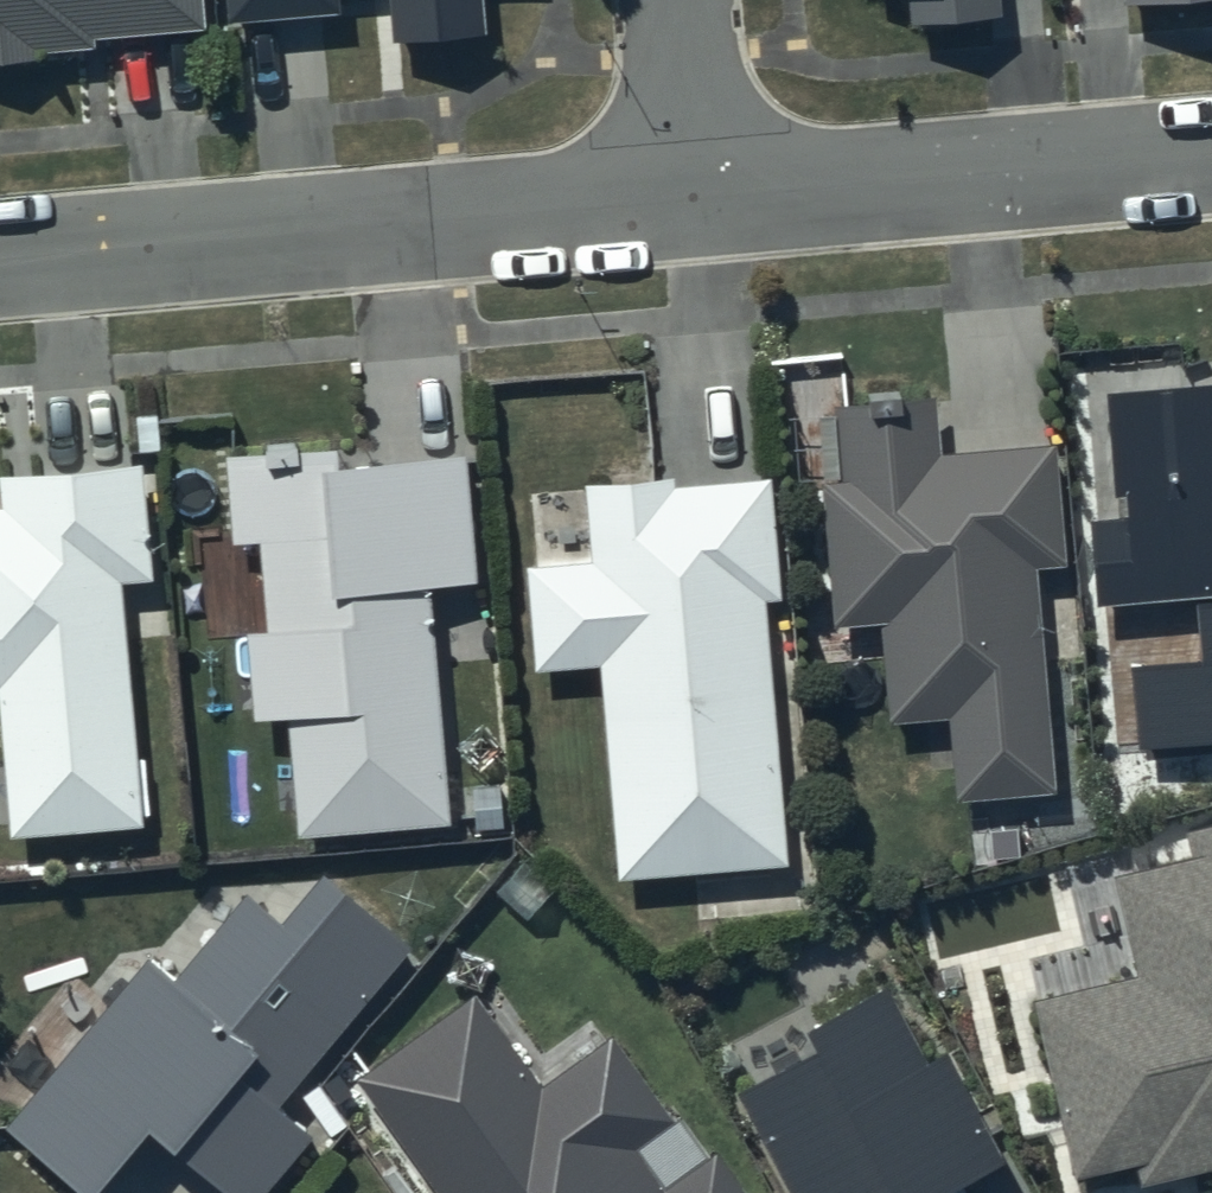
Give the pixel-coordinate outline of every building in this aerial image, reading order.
[(38,52),(38,45),(89,41),(89,30),(200,21),(199,0),(0,0),(0,55),(38,52)] [(392,28),(484,20),(482,0),(390,0),(392,28)] [(911,15),(1000,9),(1000,0),(910,0),(911,15)] [(1107,380),(1116,481),(1127,480),(1129,509),(1091,513),(1099,595),(1194,586),(1200,651),(1134,657),(1141,741),(1211,734),(1211,370),(1107,380)] [(941,449),(935,389),(837,396),(843,473),(824,475),(835,621),(881,618),(888,714),(951,710),(957,792),(1057,785),(1035,560),(1066,557),(1054,438),(941,449)] [(285,711),(294,824),(451,810),(431,578),(475,574),(465,445),(338,456),(337,441),(225,450),(232,536),(261,534),(269,623),(244,625),(252,714),(285,711)] [(9,827),(144,816),(122,572),(151,569),(141,455),(0,468),(0,721),(9,827)] [(673,473),(586,480),(591,556),(526,560),(532,664),(599,660),(613,871),(785,860),(765,592),(779,591),(771,470),(674,477),(673,473)] [(1187,826),(1192,847),(1114,866),(1140,971),(1034,997),(1075,1167),(1134,1153),(1140,1176),(1211,1159),(1211,820),(1187,826)] [(7,1118),(88,1186),(147,1115),(239,1192),(258,1192),(312,1129),(275,1098),(408,940),(321,867),(281,915),(247,885),(174,972),(146,948),(7,1118)] [(885,972),(805,1013),(816,1034),(730,1079),(790,1192),(925,1192),(1003,1151),(945,1040),(926,1050),(885,972)] [(714,1144),(661,1182),(630,1139),(671,1110),(611,1025),(541,1075),(474,981),(350,1068),(439,1192),(749,1192),(714,1144)]
